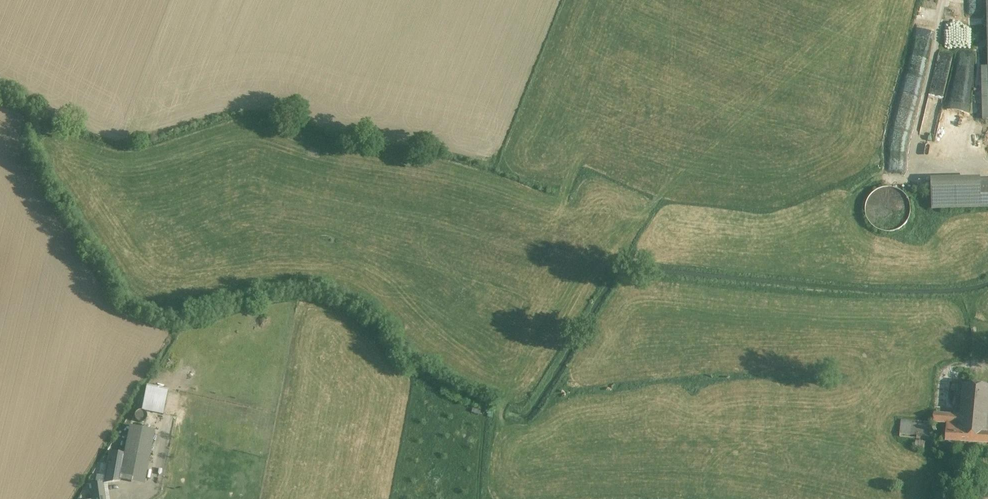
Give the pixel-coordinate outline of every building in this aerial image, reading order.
[(932,210),(981,208),(980,184),(979,178),(931,180),(932,210)] [(898,234),(911,195),(886,187),(879,208),(875,207),(869,224),(898,234)] [(934,413),(933,422),(933,423),(947,424),(946,430),(987,433),(987,386),(963,383),(960,415),(934,413)] [(156,397),(145,394),(142,410),(153,412),(156,397)] [(147,419),(147,417),(146,414),(145,412),(143,411),(141,410),(138,411),(136,412),(135,414),(135,417),(135,419),(136,421),(138,422),(141,423),(143,422),(145,421),(147,419)] [(901,420),(900,437),(929,439),(930,422),(901,420)] [(155,431),(130,426),(125,450),(119,449),(118,454),(124,455),(120,476),(121,476),(145,481),(155,431)] [(946,430),(946,435),(945,441),(945,442),(987,445),(987,433),(946,430)] [(118,454),(110,453),(108,464),(105,482),(120,480),(121,476),(120,476),(124,455),(118,454)] [(97,483),(92,484),(94,498),(104,498),(107,498),(106,494),(104,494),(102,483),(105,482),(108,464),(101,463),(97,483)]
